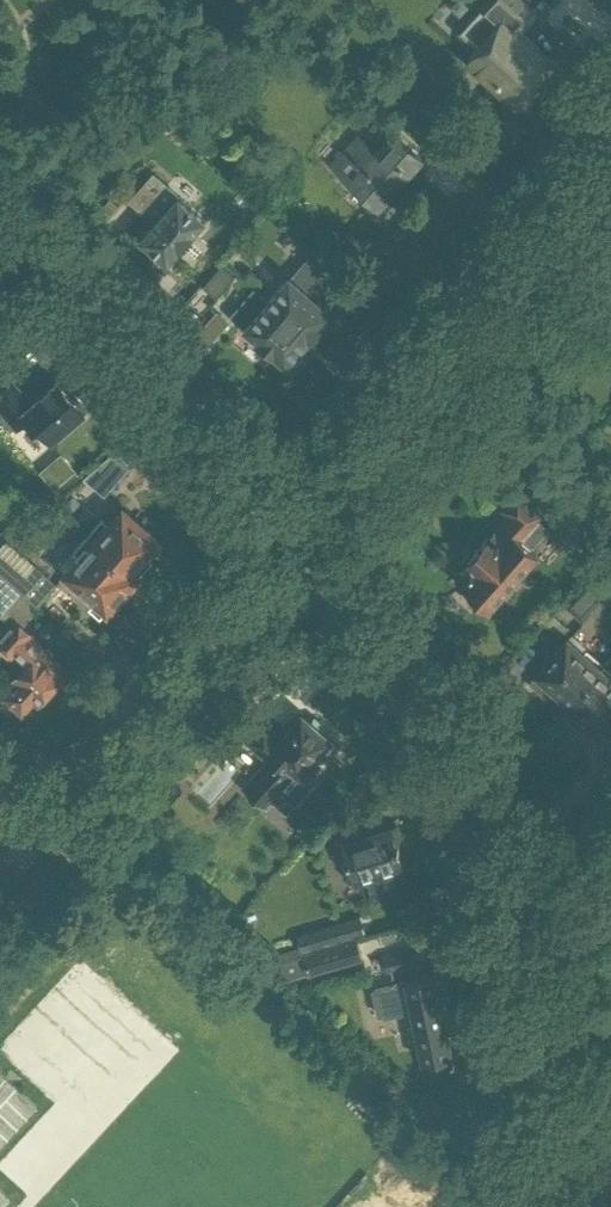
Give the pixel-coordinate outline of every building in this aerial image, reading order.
[(521,0),(492,0),(464,31),(485,50),(473,64),(515,102),(549,65),(511,31),(530,10),(533,12),(534,11),(521,0)] [(388,124),(400,111),(368,82),(356,96),(388,124)] [(380,150),(358,131),(330,163),(344,174),(373,201),(366,209),(379,220),(388,220),(401,204),(401,196),(394,189),(423,157),(395,132),(394,133),(394,134),(380,150)] [(169,262),(180,250),(194,263),(209,246),(194,233),(207,218),(154,173),(131,200),(146,213),(147,212),(157,220),(142,238),(157,252),(153,256),(162,263),(166,259),(169,262)] [(267,302),(311,340),(312,341),(327,323),(326,322),(334,313),(316,297),(325,287),(327,289),(340,274),(314,252),(293,277),(291,275),(269,301),(267,302)] [(223,265),(205,286),(218,297),(236,277),(223,265)] [(301,352),(311,340),(267,302),(269,301),(255,289),(233,315),(246,327),(246,328),(259,339),(258,340),(274,355),(275,355),(276,354),(289,365),(292,362),(297,366),(306,356),(301,352)] [(13,379),(0,391),(0,408),(18,429),(29,420),(36,428),(40,424),(54,440),(87,412),(83,407),(84,402),(77,394),(72,394),(60,380),(33,402),(13,379)] [(112,481),(128,463),(115,451),(98,469),(88,480),(105,494),(114,483),(112,481)] [(76,471),(62,456),(42,474),(55,489),(76,471)] [(458,581),(471,592),(469,599),(477,606),(484,603),(488,607),(537,551),(522,537),(540,515),(518,496),(506,510),(511,514),(494,534),(492,533),(463,565),(468,569),(458,581)] [(88,534),(137,576),(152,560),(146,555),(159,540),(124,509),(110,525),(102,518),(88,534)] [(135,579),(137,576),(88,534),(73,551),(81,557),(66,573),(96,600),(90,607),(101,616),(107,608),(109,610),(125,591),(128,593),(138,582),(135,579)] [(37,607),(58,584),(37,566),(27,578),(0,553),(0,574),(37,607)] [(610,590),(591,572),(563,603),(584,621),(610,590)] [(69,670),(32,637),(34,635),(23,625),(37,610),(35,609),(37,607),(0,574),(0,615),(9,624),(0,634),(0,644),(25,666),(11,682),(14,685),(2,699),(22,716),(34,703),(37,706),(69,670)] [(539,673),(570,701),(600,668),(581,651),(586,646),(573,634),(539,673)] [(600,668),(570,701),(573,703),(568,709),(584,722),(588,717),(607,734),(610,729),(610,655),(600,668)] [(234,730),(248,742),(265,724),(251,711),(234,730)] [(246,785),(268,804),(279,791),(294,805),(314,783),(304,774),(306,772),(307,773),(318,761),(314,757),(330,740),(323,734),(325,728),(315,718),(309,721),(303,715),(298,721),(297,720),(292,726),(291,725),(280,738),(265,724),(248,742),(268,759),(255,773),(256,774),(246,785)] [(197,737),(172,764),(183,774),(207,747),(197,737)] [(376,832),(372,819),(343,828),(347,841),(339,844),(351,882),(364,878),(370,897),(405,886),(400,867),(404,866),(400,851),(402,851),(400,846),(405,845),(399,825),(376,832)] [(303,952),(367,933),(362,917),(299,936),(303,952)] [(310,974),(365,958),(360,940),(305,956),(309,972),(310,974)] [(456,1054),(459,1054),(455,1035),(448,1036),(435,974),(419,978),(416,963),(419,963),(416,950),(385,957),(387,969),(393,968),(396,982),(379,986),(380,989),(375,990),(380,1014),(385,1013),(386,1016),(413,1010),(424,1062),(452,1056),(453,1058),(457,1057),(456,1054)] [(286,979),(309,972),(305,956),(281,963),(286,979)] [(21,1120),(0,1101),(0,1144),(21,1120)] [(459,1121),(461,1127),(483,1147),(497,1143),(490,1114),(459,1121)]
